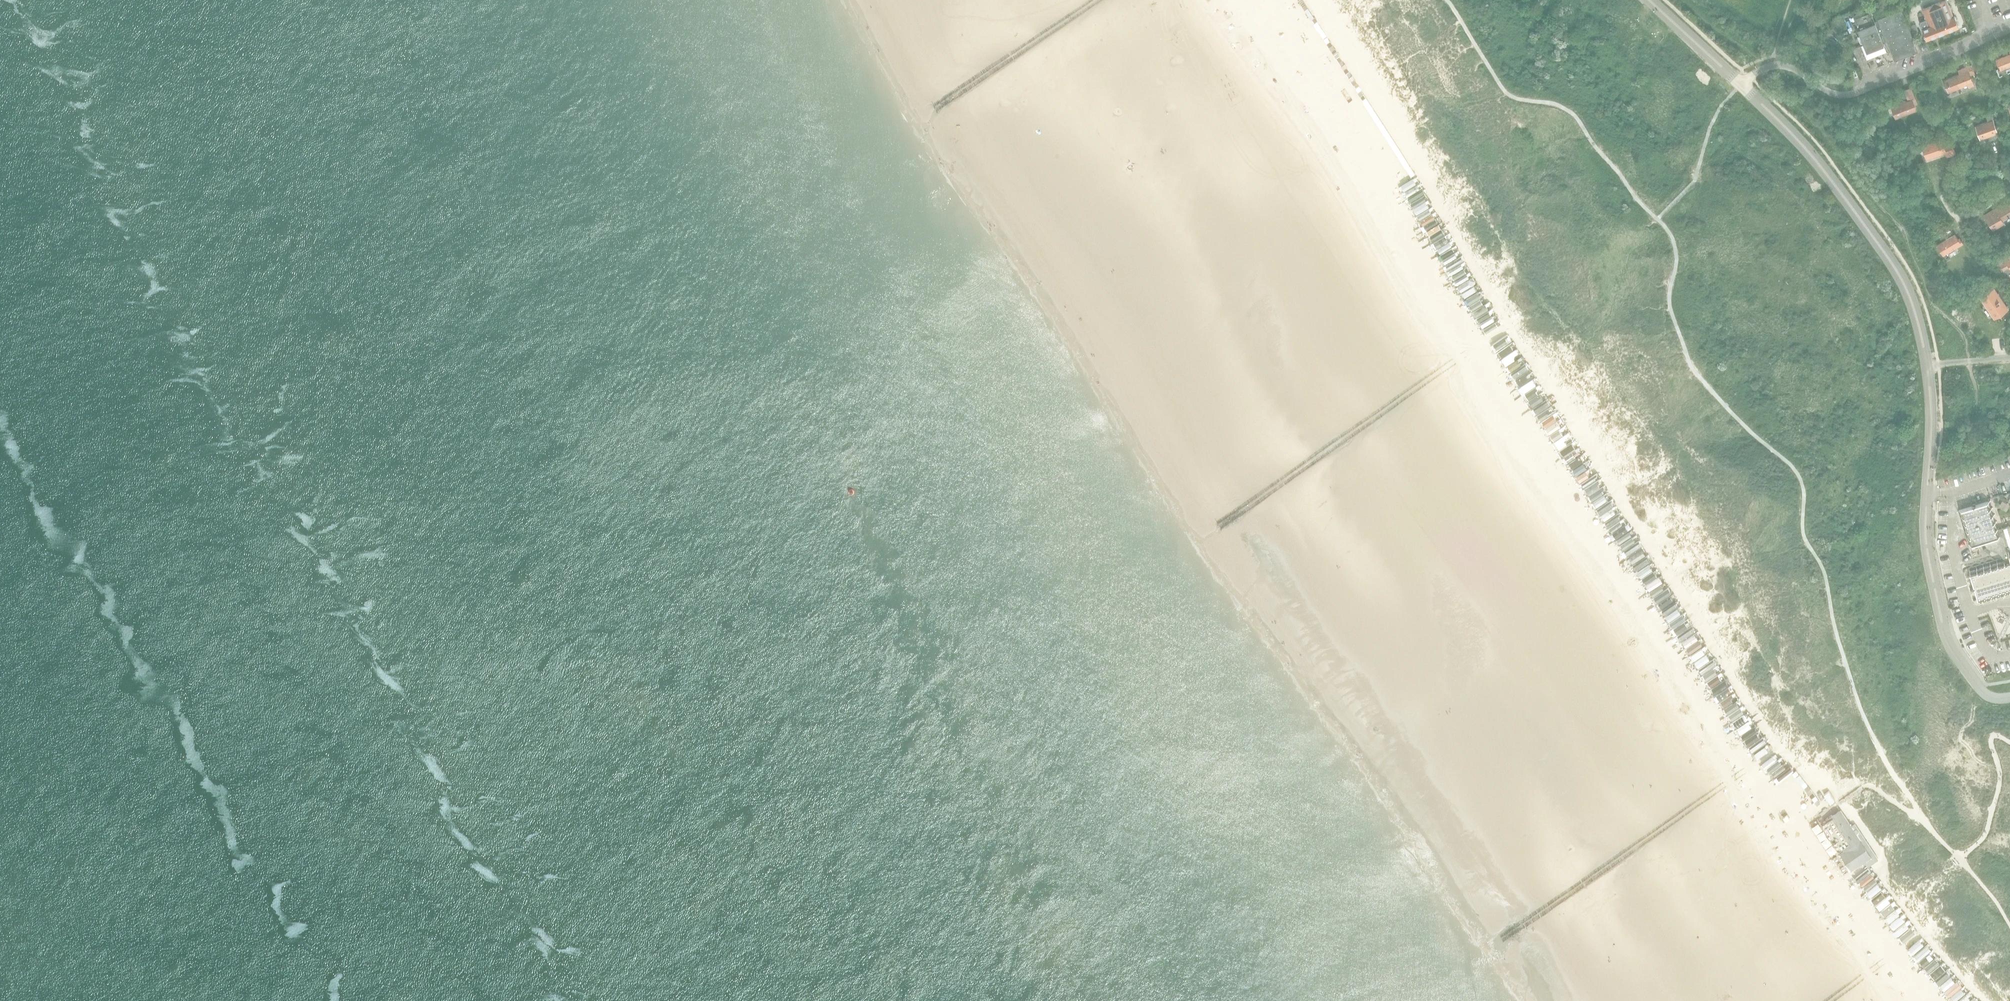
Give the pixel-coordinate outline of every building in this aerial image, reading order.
[(1954,16),(1948,0),(1934,0),(1935,3),(1923,8),(1930,26),(1923,29),(1927,39),(1959,26),(1955,16),(1954,16)] [(1894,56),(1917,47),(1915,44),(1916,44),(1902,9),(1886,15),(1885,11),(1877,14),(1879,19),(1875,21),(1870,9),(1853,15),(1858,28),(1858,29),(1865,44),(1866,49),(1875,45),(1875,48),(1884,44),(1883,42),(1887,40),(1892,52),(1894,56)] [(2009,65),(2009,54),(1996,59),(1999,66),(1998,67),(1999,68),(2000,68),(2000,69),(2009,65)] [(1970,74),(1975,72),(1972,64),(1961,69),(1963,73),(1948,79),(1950,83),(1948,84),(1951,91),(1973,82),(1970,74)] [(1769,81),(1764,76),(1760,80),(1765,85),(1769,81)] [(1914,104),(1917,103),(1911,87),(1905,90),(1909,101),(1892,107),(1896,117),(1916,109),(1914,104)] [(1993,119),(1976,125),(1980,139),(1998,132),(1993,119)] [(1946,151),(1944,144),(1942,139),(1923,146),(1927,158),(1945,152),(1946,151)] [(1952,141),(1944,144),(1946,151),(1945,152),(1947,155),(1955,152),(1952,141)] [(1985,215),(1991,226),(1993,229),(2004,222),(2002,219),(2008,216),(2009,216),(2009,215),(2009,214),(2009,204),(2007,205),(2003,208),(2002,205),(1985,215)] [(1944,255),(1963,243),(1960,238),(1958,239),(1955,234),(1938,245),(1944,255)] [(2007,253),(1998,259),(2005,269),(2009,266),(2009,267),(2009,257),(2007,253)] [(1994,287),(1981,296),(1995,317),(2008,308),(1994,287)] [(1958,510),(1969,545),(1984,540),(1984,542),(1985,544),(1986,545),(1988,546),(1983,549),(1990,553),(1991,548),(1992,549),(1996,550),(1997,551),(1999,552),(2000,553),(2001,554),(2003,555),(2003,557),(2004,559),(1969,569),(1979,601),(2009,592),(2009,524),(2000,527),(1991,500),(1958,510)] [(1837,797),(1831,790),(1826,794),(1832,802),(1837,797)] [(1852,826),(1848,820),(1841,809),(1825,820),(1845,850),(1841,853),(1852,869),(1865,860),(1869,865),(1878,858),(1855,823),(1852,826)]
